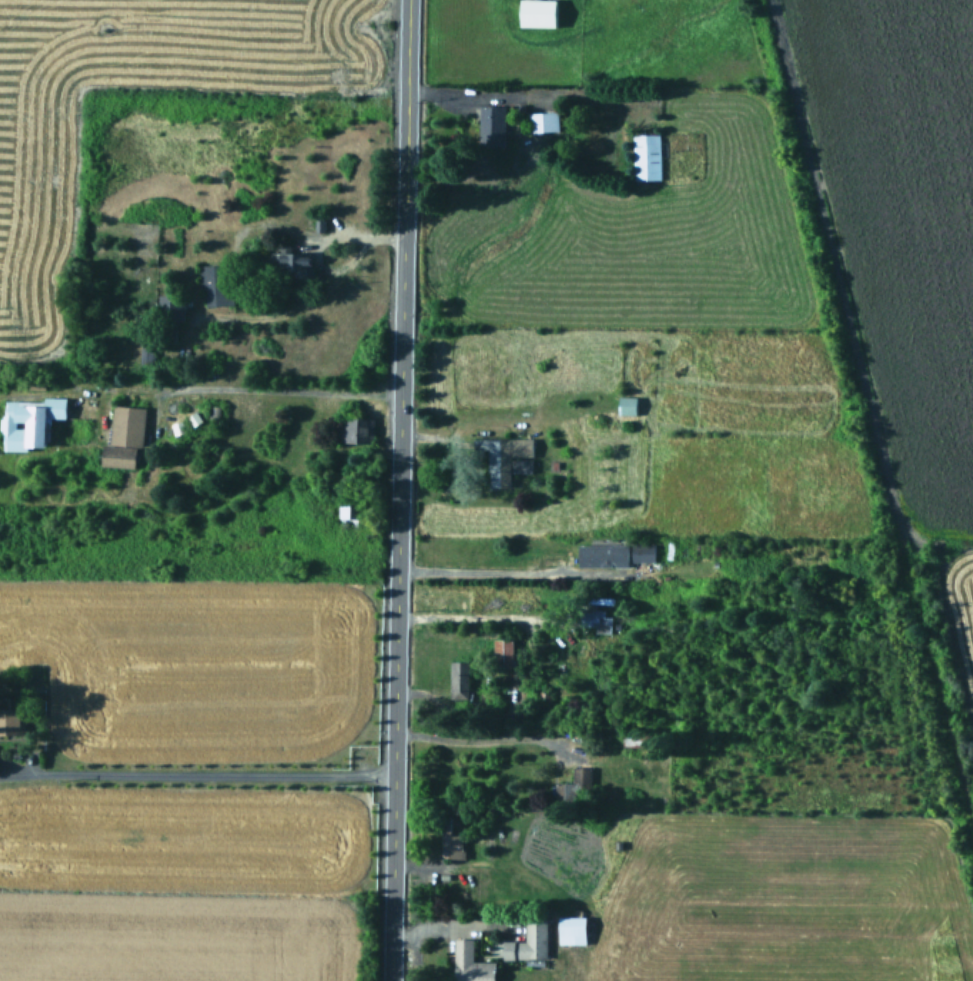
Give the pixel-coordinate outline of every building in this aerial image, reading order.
[(515,25),(552,26),(552,0),(516,0),(515,25)] [(504,106),(479,106),(479,147),(504,147),(504,106)] [(560,132),(560,112),(528,113),(529,133),(560,132)] [(633,181),(660,181),(660,135),(633,135),(633,181)] [(269,286),(313,285),(312,253),(268,253),(269,286)] [(233,306),(233,265),(199,265),(199,290),(204,290),(204,306),(233,306)] [(185,323),(185,296),(159,296),(159,323),(185,323)] [(64,396),(42,396),(42,400),(2,399),(0,449),(26,450),(26,445),(41,446),(41,430),(49,431),(49,417),(63,417),(64,396)] [(637,397),(618,397),(618,415),(637,415),(637,397)] [(102,466),(139,468),(143,407),(112,405),(110,444),(103,443),(102,466)] [(372,418),(335,418),(335,443),(372,443),(372,418)] [(510,457),(533,458),(533,439),(472,439),(472,488),(510,488),(510,457)] [(357,502),(338,502),(338,528),(357,528),(357,502)] [(632,561),(656,561),(656,543),(632,543),(632,561)] [(627,544),(578,544),(578,566),(627,566),(627,544)] [(610,632),(611,615),(603,615),(603,609),(577,609),(577,624),(595,625),(595,632),(610,632)] [(512,667),(512,638),(493,638),(493,667),(512,667)] [(468,661),(449,661),(449,699),(468,699),(468,661)] [(15,715),(15,707),(0,707),(0,733),(22,733),(22,715),(15,715)] [(650,746),(651,731),(622,731),(622,746),(650,746)] [(555,782),(555,802),(589,803),(590,767),(573,767),(572,783),(555,782)] [(463,835),(450,835),(450,817),(440,817),(441,859),(463,859),(463,835)] [(586,917),(560,917),(560,944),(586,944),(586,917)] [(547,918),(526,918),(526,941),(504,941),(504,958),(547,958),(547,918)] [(496,962),(473,961),(473,939),(455,938),(454,980),(495,980),(496,962)]
